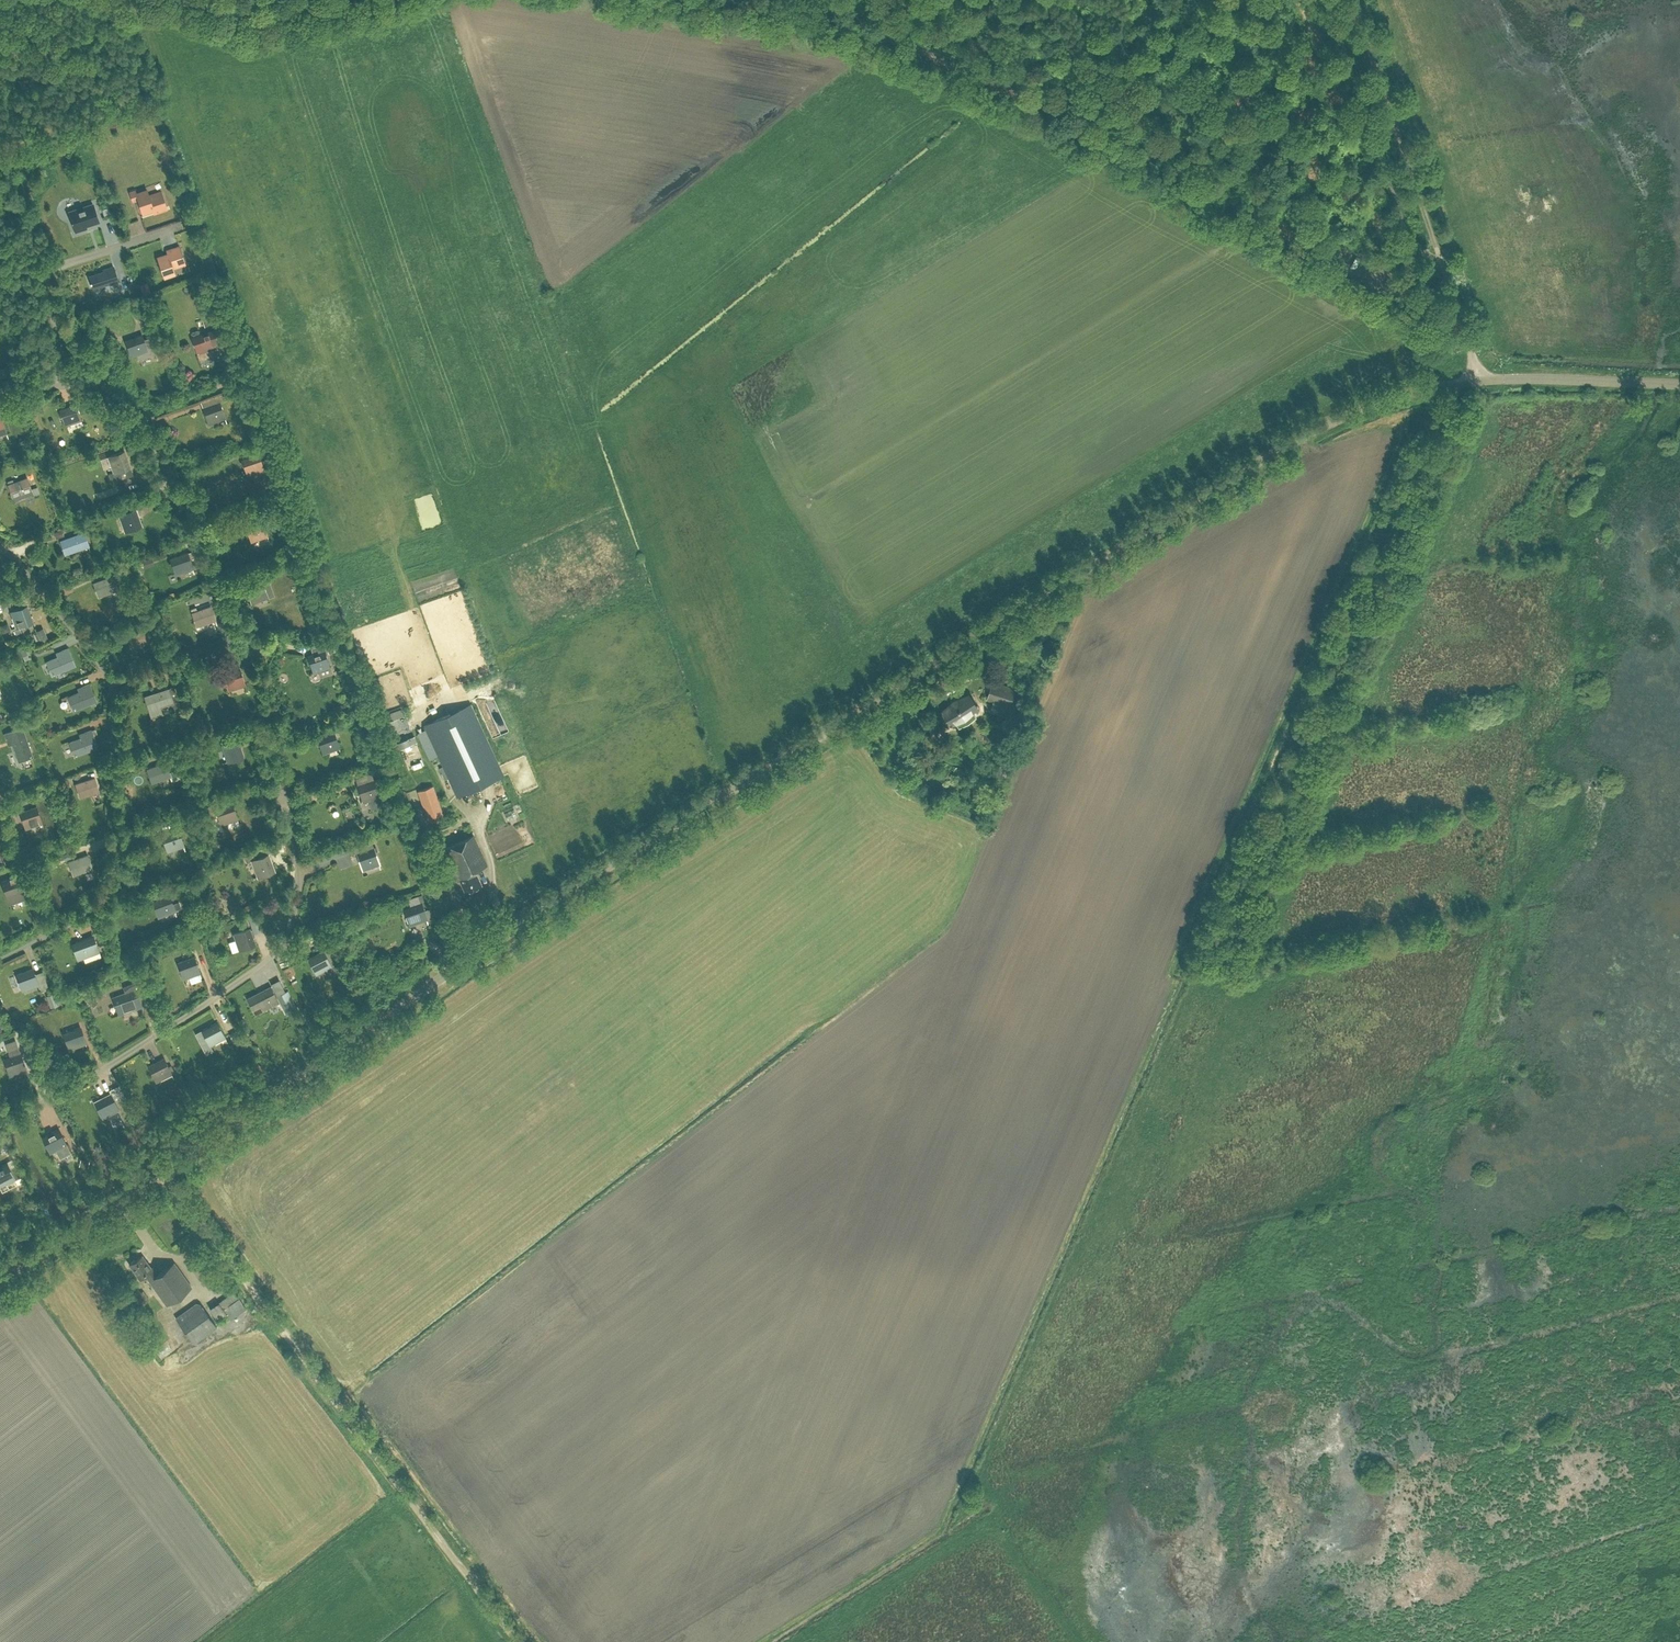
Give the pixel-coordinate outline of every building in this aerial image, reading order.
[(135,190),(130,192),(132,200),(137,198),(141,210),(152,206),(154,212),(166,208),(161,191),(149,195),(147,190),(136,193),(135,190)] [(69,212),(71,220),(71,221),(72,221),(75,232),(86,228),(85,225),(98,220),(93,204),(69,212)] [(179,246),(166,250),(168,256),(158,260),(164,276),(174,273),(173,267),(185,263),(179,246)] [(100,269),(89,273),(96,293),(120,284),(115,268),(102,273),(100,269)] [(147,281),(139,284),(142,294),(150,291),(147,281)] [(148,317),(144,306),(137,309),(142,320),(148,317)] [(225,320),(221,308),(209,312),(213,324),(225,320)] [(212,323),(209,316),(202,318),(205,326),(212,323)] [(222,352),(214,329),(197,335),(191,338),(199,360),(222,352)] [(144,339),(142,334),(126,340),(132,356),(136,354),(138,359),(156,353),(150,337),(144,339)] [(225,417),(220,401),(203,407),(209,423),(225,417)] [(81,419),(76,403),(60,408),(65,424),(81,419)] [(26,421),(24,415),(18,417),(20,424),(26,421)] [(132,474),(124,450),(108,456),(114,472),(109,474),(112,481),(132,474)] [(263,469),(259,453),(242,457),(247,474),(263,469)] [(27,477),(8,483),(14,502),(33,496),(27,477)] [(23,515),(41,509),(37,498),(19,504),(23,515)] [(141,524),(135,508),(119,514),(124,530),(141,524)] [(267,535),(262,518),(245,524),(251,540),(267,535)] [(64,535),(61,529),(54,532),(56,538),(64,535)] [(89,535),(87,530),(65,538),(70,552),(88,545),(85,537),(89,535)] [(193,567),(187,551),(171,557),(177,573),(193,567)] [(154,564),(151,556),(142,560),(145,567),(154,564)] [(117,589),(112,576),(93,582),(98,596),(117,589)] [(268,596),(262,580),(246,586),(252,602),(268,596)] [(314,607),(311,598),(303,601),(306,610),(314,607)] [(32,621),(27,605),(11,611),(16,627),(32,621)] [(215,619),(211,605),(192,612),(197,625),(215,619)] [(10,629),(7,623),(1,626),(3,632),(10,629)] [(47,637),(43,627),(36,630),(40,640),(47,637)] [(150,641),(145,627),(126,634),(131,648),(150,641)] [(334,651),(332,644),(326,646),(328,653),(334,651)] [(76,665),(69,650),(45,660),(52,675),(76,665)] [(330,667),(325,650),(309,655),(313,671),(330,667)] [(245,684),(240,668),(224,673),(223,671),(214,673),(217,682),(226,680),(229,689),(245,684)] [(263,678),(261,671),(250,674),(252,681),(263,678)] [(1013,687),(994,681),(988,699),(994,701),(991,710),(1013,718),(1017,704),(1012,702),(1018,684),(1014,683),(1013,687)] [(97,701),(90,686),(67,696),(73,710),(97,701)] [(180,705),(174,686),(145,696),(152,716),(162,713),(160,706),(173,702),(174,707),(180,705)] [(431,700),(427,693),(421,696),(425,704),(431,700)] [(977,707),(969,694),(957,698),(952,701),(952,702),(942,710),(950,723),(965,717),(977,707)] [(503,774),(471,703),(423,725),(456,796),(503,774)] [(407,721),(398,723),(402,740),(410,738),(407,721)] [(33,756),(22,726),(7,731),(18,761),(33,756)] [(191,732),(187,728),(180,734),(184,738),(191,732)] [(98,747),(93,732),(68,741),(74,756),(98,747)] [(341,749),(335,733),(319,738),(324,754),(341,749)] [(243,756),(238,740),(222,744),(227,761),(243,756)] [(420,747),(405,753),(415,776),(430,769),(420,747)] [(172,765),(170,760),(147,768),(152,782),(170,775),(167,766),(172,765)] [(99,791),(95,777),(76,783),(80,797),(99,791)] [(70,785),(68,778),(62,780),(65,787),(70,785)] [(382,804),(374,780),(358,785),(363,802),(368,800),(370,808),(382,804)] [(445,816),(434,785),(418,790),(429,821),(445,816)] [(509,794),(502,785),(492,792),(499,801),(509,794)] [(238,818),(232,802),(216,808),(222,824),(238,818)] [(42,822),(37,806),(20,812),(26,828),(42,822)] [(184,845),(178,829),(162,835),(168,851),(184,845)] [(485,864),(472,835),(443,848),(457,878),(458,877),(465,891),(481,884),(474,869),(485,864)] [(30,850),(28,844),(21,846),(23,852),(30,850)] [(379,863),(374,847),(357,852),(363,869),(379,863)] [(7,849),(0,851),(0,858),(1,861),(4,860),(5,864),(11,862),(7,849)] [(92,868),(88,854),(69,861),(74,874),(92,868)] [(274,870),(268,854),(252,860),(258,876),(274,870)] [(26,897),(20,881),(4,886),(10,903),(26,897)] [(173,903),(169,894),(153,900),(159,916),(181,908),(178,901),(173,903)] [(419,902),(417,895),(408,898),(410,905),(419,902)] [(427,919),(422,903),(405,908),(410,924),(427,919)] [(255,944),(250,928),(233,933),(239,949),(255,944)] [(99,951),(93,935),(72,942),(78,958),(99,951)] [(331,965),(323,950),(308,958),(316,973),(331,965)] [(200,972),(194,956),(178,961),(184,978),(200,972)] [(109,964),(106,957),(99,959),(102,966),(109,964)] [(43,971),(35,973),(33,968),(17,973),(22,989),(38,984),(40,988),(48,986),(43,971)] [(295,990),(302,988),(296,970),(289,972),(295,990)] [(278,1001),(270,986),(246,998),(254,1013),(278,1001)] [(141,1005),(136,989),(113,996),(118,1013),(141,1005)] [(98,1000),(90,994),(85,1000),(93,1006),(98,1000)] [(79,1004),(76,999),(68,1003),(70,1008),(79,1004)] [(222,1006),(216,1009),(223,1023),(229,1020),(222,1006)] [(225,1036),(217,1021),(202,1029),(210,1044),(225,1036)] [(86,1043),(80,1026),(64,1032),(70,1048),(86,1043)] [(239,1036),(235,1029),(228,1032),(232,1039),(239,1036)] [(26,1069),(21,1053),(4,1058),(10,1075),(26,1069)] [(172,1073),(164,1057),(149,1065),(156,1080),(172,1073)] [(114,1100),(111,1093),(95,1101),(103,1116),(118,1108),(123,1118),(121,1119),(124,1124),(132,1120),(121,1097),(114,1100)] [(136,1127),(132,1120),(127,1123),(130,1130),(136,1127)] [(69,1152),(60,1130),(44,1137),(51,1152),(56,1150),(59,1156),(69,1152)] [(7,1163),(0,1166),(0,1185),(15,1178),(7,1163)] [(150,1266),(141,1254),(129,1263),(140,1278),(145,1274),(166,1304),(191,1286),(173,1261),(157,1272),(152,1265),(150,1266)] [(141,1292),(138,1288),(129,1295),(135,1303),(134,1303),(138,1308),(149,1299),(143,1290),(141,1292)] [(246,1308),(234,1291),(209,1308),(217,1319),(227,1313),(230,1318),(246,1308)] [(200,1303),(195,1302),(175,1317),(194,1343),(217,1326),(200,1303)] [(157,1315),(152,1309),(142,1317),(147,1323),(157,1315)]
